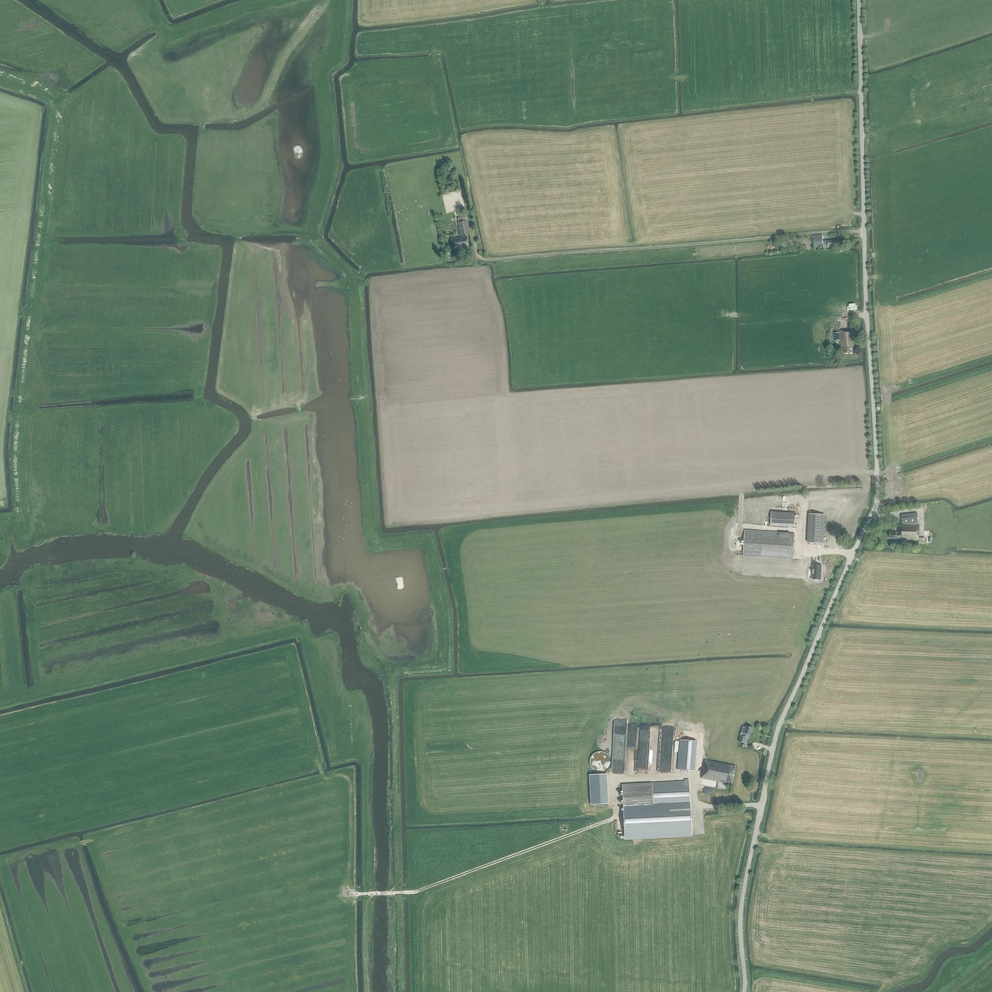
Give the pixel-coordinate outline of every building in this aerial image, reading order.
[(458,223),(460,236),(469,234),(467,221),(466,221),(458,223)] [(840,246),(840,240),(833,241),(833,240),(826,241),(826,242),(823,242),(822,235),(812,236),(813,245),(823,245),(823,248),(827,248),(834,247),(834,246),(840,246)] [(453,240),(455,249),(456,249),(459,249),(459,248),(468,246),(466,237),(457,239),(454,239),(454,240),(453,240)] [(834,333),(834,334),(834,338),(834,341),(841,340),(841,349),(843,349),(843,354),(853,353),(853,346),(854,346),(853,330),(839,331),(839,333),(834,333)] [(771,512),(771,525),(795,527),(796,513),(771,512)] [(919,525),(907,525),(907,523),(918,522),(916,513),(901,515),(902,524),(904,524),(904,525),(898,525),(898,533),(890,532),(890,539),(896,539),(902,539),(902,540),(919,540),(919,543),(925,543),(925,538),(919,538),(919,525)] [(808,543),(823,544),(825,515),(809,514),(808,543)] [(794,533),(745,530),(743,556),(793,559),(794,533)] [(813,565),(812,579),(821,580),(822,566),(813,565)] [(753,727),(745,725),(745,727),(742,727),(739,742),(746,743),(746,740),(745,740),(747,733),(751,734),(753,727)] [(697,740),(680,738),(678,769),(695,770),(697,740)] [(610,765),(611,762),(610,759),(609,756),(607,754),(605,752),(602,751),(599,751),(596,752),(593,754),(591,756),(590,759),(589,762),(590,765),(591,768),(593,770),(596,772),(599,773),(602,773),(605,772),(607,770),(609,768),(610,765)] [(726,782),(732,783),(736,766),(705,760),(702,778),(720,782),(726,783),(726,782)] [(606,773),(589,774),(591,804),(608,803),(606,773)] [(622,785),(625,839),(692,835),(690,807),(689,780),(685,780),(685,782),(652,784),(622,785)]
